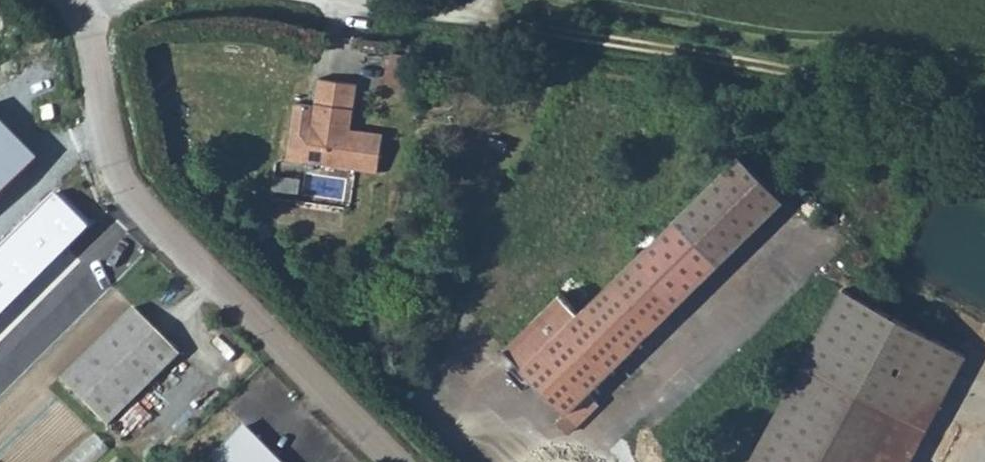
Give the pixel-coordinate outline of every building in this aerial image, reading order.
[(315,163),(377,173),(383,134),(357,131),(356,134),(350,133),(357,84),(319,78),(315,106),(296,103),(287,159),(303,161),(302,169),(314,170),(315,163)] [(52,105),(41,107),(44,121),(55,118),(52,105)] [(47,155),(0,109),(0,203),(47,155)] [(596,297),(637,343),(682,301),(784,200),(741,156),(638,254),(596,297)] [(637,343),(596,297),(578,279),(504,350),(517,362),(511,368),(528,386),(533,380),(565,413),(568,410),(580,423),(607,398),(594,383),(607,371),(637,343)] [(844,289),(750,461),(892,461),(953,348),(844,289)] [(134,307),(62,379),(109,426),(180,354),(134,307)] [(966,355),(953,348),(892,461),(910,461),(966,355)] [(570,433),(580,423),(568,410),(565,413),(558,421),(570,433)] [(210,459),(213,461),(278,461),(244,427),(210,459)] [(947,459),(954,461),(960,461),(973,433),(961,427),(947,459)] [(111,447),(98,431),(61,461),(93,461),(111,447)]
